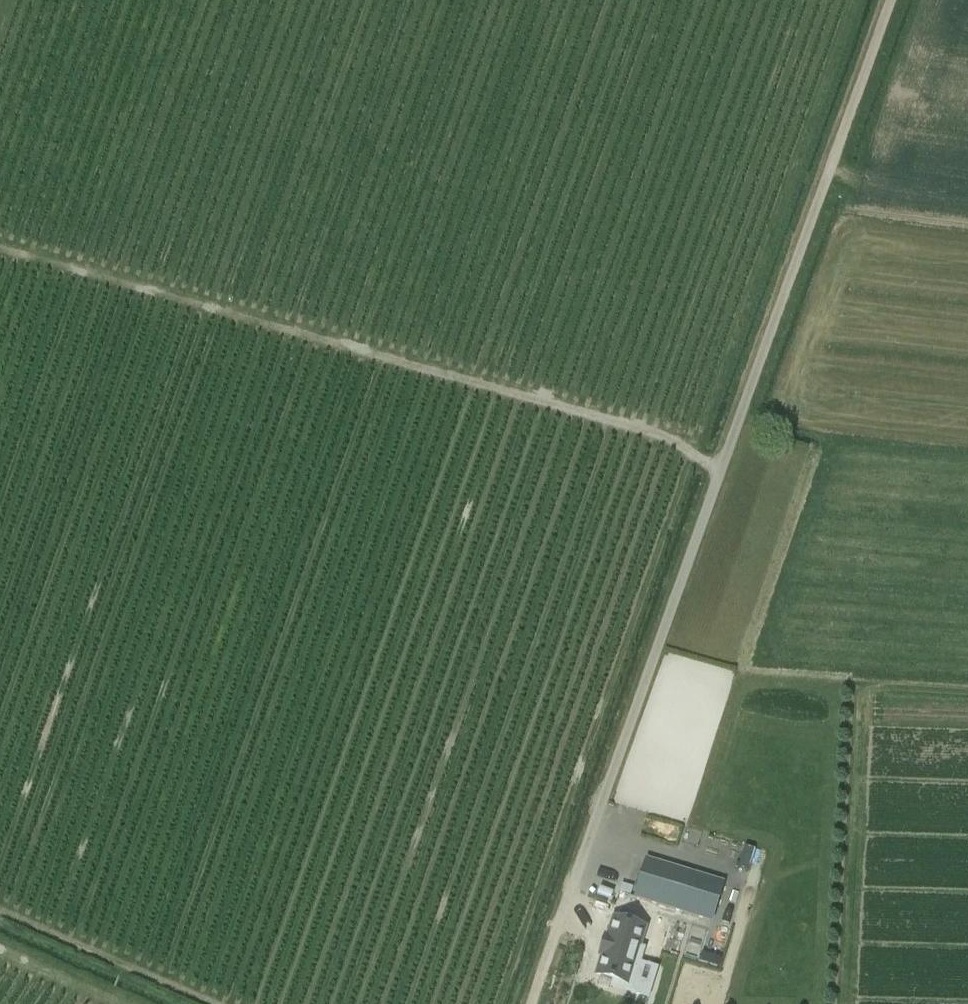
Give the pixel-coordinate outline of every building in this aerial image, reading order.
[(647,859),(634,899),(710,923),(723,883),(647,859)] [(608,924),(589,992),(625,1002),(644,934),(608,924)]
